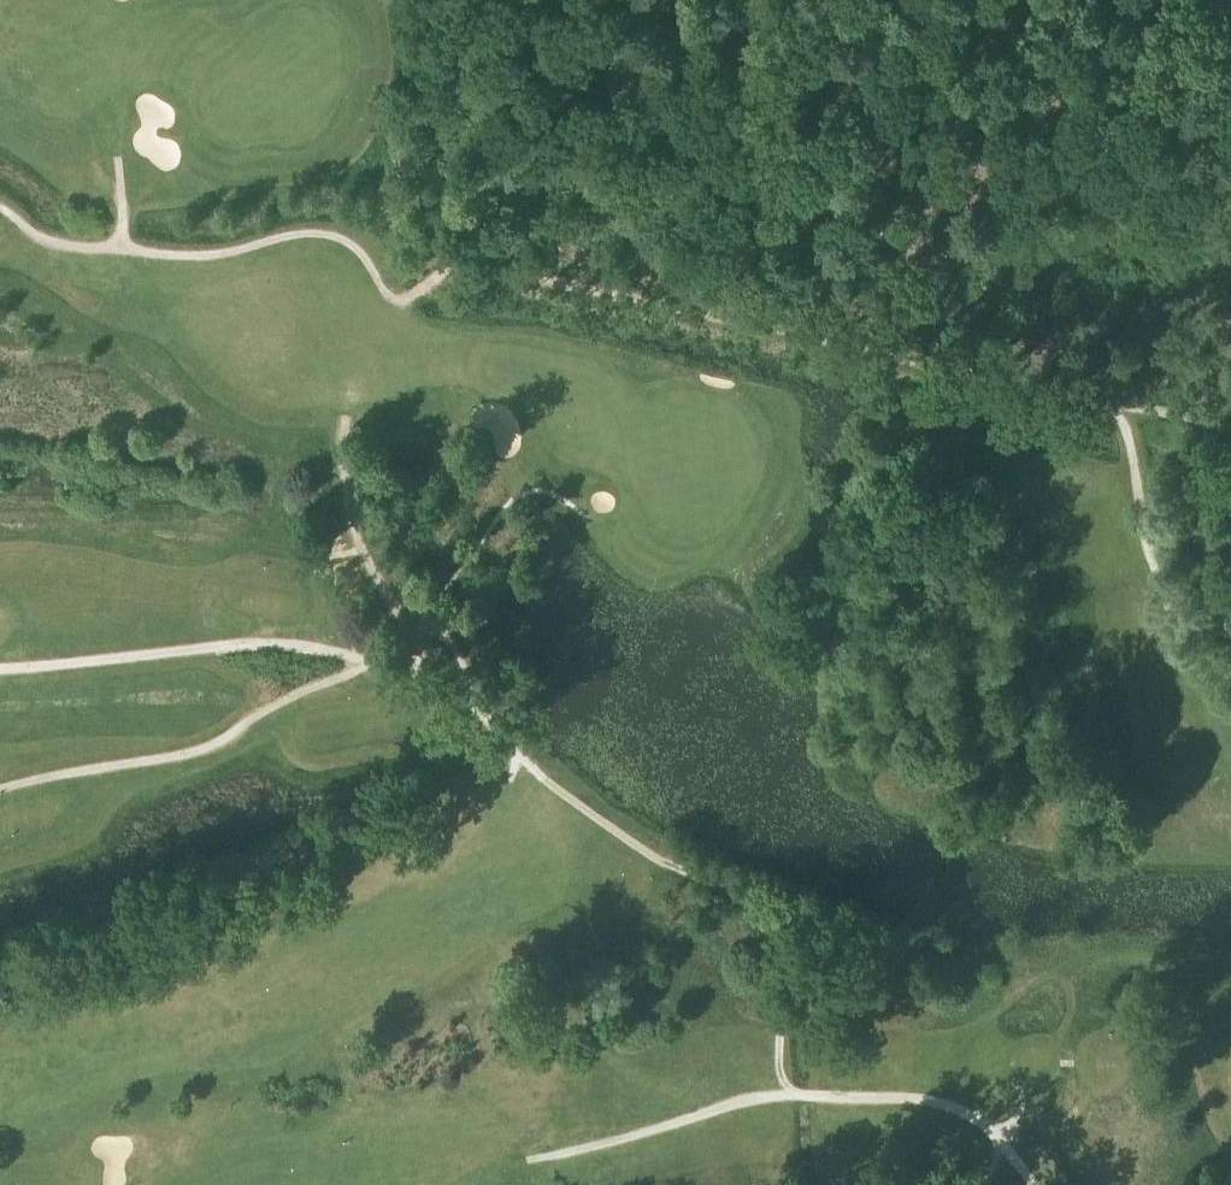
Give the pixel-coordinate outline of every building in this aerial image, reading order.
[(509,1016),(498,1026),(510,1038),(520,1028),(509,1016)]
